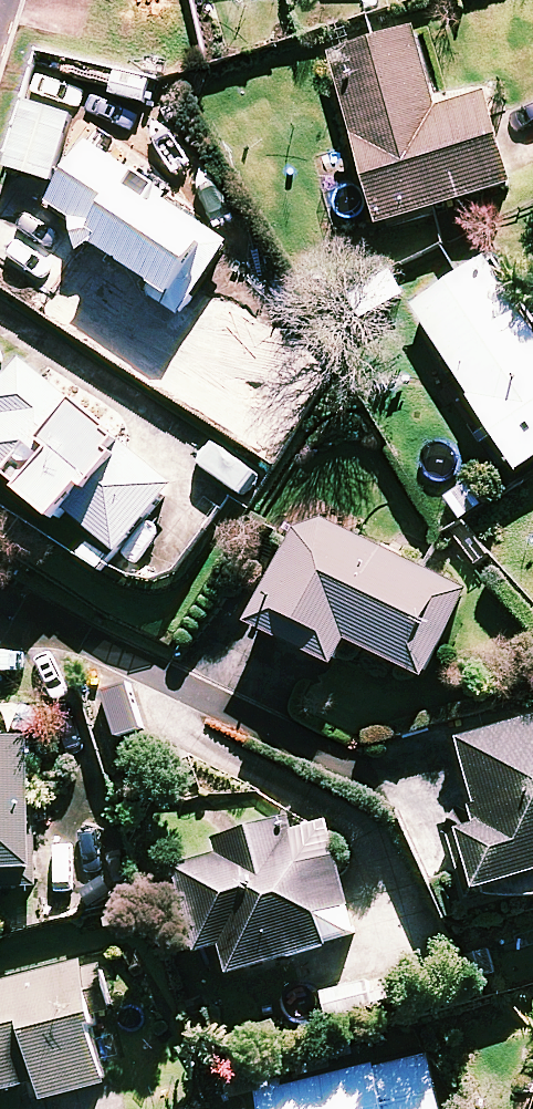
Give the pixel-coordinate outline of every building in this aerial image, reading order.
[(444,114),(422,33),(334,57),(381,226),(519,188),(494,100),(444,114)] [(230,246),(89,151),(52,205),(96,234),(53,298),(122,345),(157,293),(186,313),(230,246)] [(493,261),(418,310),(521,472),(532,464),(532,324),(493,261)] [(25,362),(0,392),(0,410),(8,416),(0,425),(0,470),(61,522),(70,512),(119,555),(175,489),(25,362)] [(470,595),(307,514),(253,626),(339,668),(352,642),(429,679),(470,595)] [(466,742),(486,808),(452,818),(479,909),(532,893),(532,722),(466,742)] [(31,741),(0,743),(0,872),(39,870),(31,741)] [(293,837),(289,822),(175,856),(205,954),(228,947),(237,977),(365,939),(331,825),(293,837)] [(101,959),(0,984),(0,1093),(41,1083),(46,1101),(107,1085),(91,1018),(114,1012),(101,959)] [(427,1052),(259,1094),(263,1108),(442,1108),(427,1052)]
